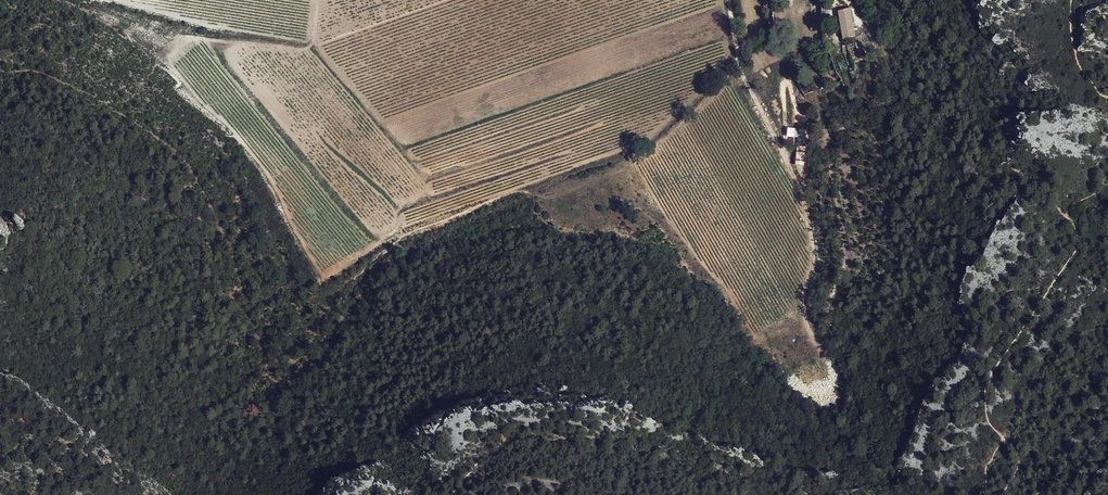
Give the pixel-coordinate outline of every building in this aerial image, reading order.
[(850,8),(836,11),(842,39),(855,36),(850,8)] [(847,45),(842,46),(846,62),(851,60),(847,45)] [(724,114),(719,116),(717,113),(713,115),(723,136),(732,132),(724,114)] [(703,137),(698,139),(705,161),(714,158),(707,138),(704,138),(703,137)] [(647,157),(639,163),(643,167),(650,162),(647,157)]
